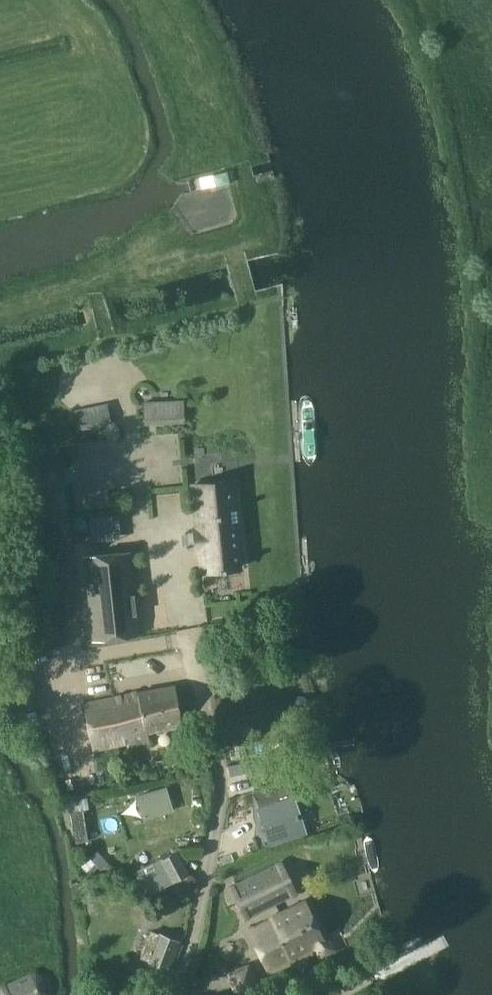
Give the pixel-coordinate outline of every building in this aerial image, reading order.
[(216,186),(230,183),(227,171),(213,175),(216,186)] [(148,350),(160,347),(157,336),(145,339),(148,350)] [(184,401),(143,403),(144,420),(185,418),(184,401)] [(79,428),(110,422),(107,403),(75,409),(79,428)] [(225,571),(225,569),(238,568),(236,547),(233,547),(231,528),(238,527),(233,481),(194,485),(199,530),(195,530),(197,548),(201,548),(203,572),(220,570),(220,572),(225,571)] [(129,553),(85,557),(94,639),(138,635),(129,553)] [(267,659),(258,661),(260,669),(269,666),(267,659)] [(95,750),(146,739),(144,733),(181,726),(173,686),(85,704),(95,750)] [(257,768),(256,762),(230,767),(232,775),(245,772),(247,770),(257,768)] [(285,781),(255,787),(255,790),(257,795),(261,806),(258,807),(270,845),(303,835),(287,785),(285,781)] [(136,796),(143,819),(172,809),(165,787),(136,796)] [(69,811),(89,808),(87,796),(67,800),(69,811)] [(87,841),(83,811),(71,812),(76,843),(87,841)] [(81,865),(86,871),(87,870),(90,874),(98,867),(95,864),(89,857),(81,865)] [(144,893),(153,899),(187,878),(175,857),(161,865),(161,864),(136,878),(144,893)] [(243,920),(295,894),(280,863),(228,888),(243,920)] [(246,930),(265,969),(296,954),(297,956),(300,954),(299,952),(308,948),(309,950),(313,948),(318,958),(334,951),(330,942),(322,940),(304,902),(246,930)] [(177,944),(150,933),(140,959),(167,969),(177,944)] [(3,985),(1,994),(46,994),(46,989),(42,979),(32,974),(3,985)]
